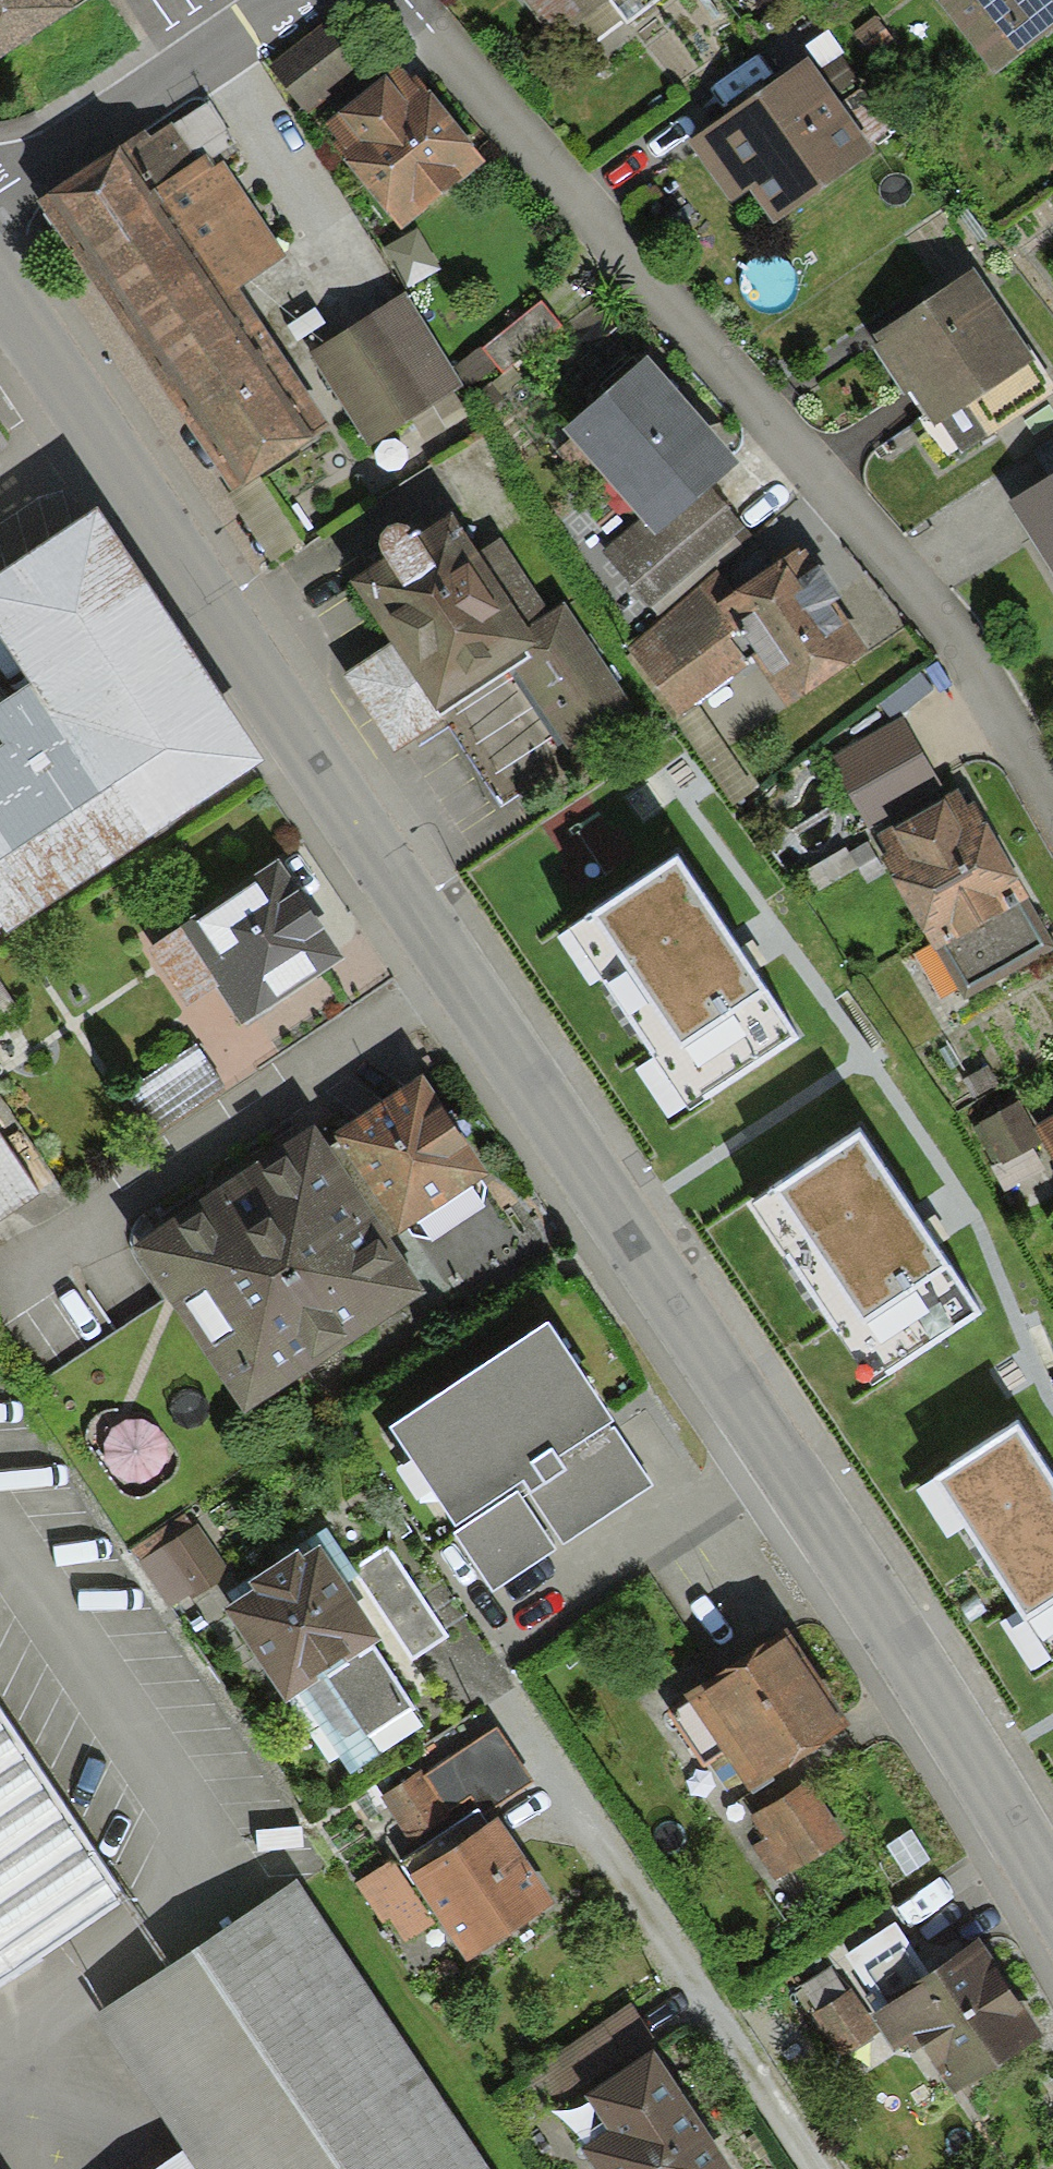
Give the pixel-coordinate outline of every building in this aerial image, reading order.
[(86,0),(0,0),(0,57),(86,0)] [(552,36),(572,20),(590,44),(625,18),(611,0),(524,0),(552,36)] [(628,23),(659,0),(611,0),(625,18),(628,23)] [(997,82),(1052,38),(1052,0),(933,0),(997,82)] [(894,42),(876,17),(853,34),(871,59),(894,42)] [(363,68),(325,23),(270,69),(308,114),(363,68)] [(841,102),(810,57),(688,143),(730,203),(749,190),(774,224),(877,151),(869,140),(841,102)] [(402,59),(319,125),(401,229),(484,164),(402,59)] [(861,87),(841,102),(869,140),(889,125),(861,87)] [(145,131),(37,203),(235,491),(313,439),(224,300),(240,289),(287,259),(224,162),(216,166),(201,147),(228,130),(211,101),(174,127),(172,123),(150,137),(145,131)] [(419,229),(385,248),(407,288),(441,269),(419,229)] [(1034,358),(975,269),(868,340),(904,394),(910,390),(934,425),(1034,358)] [(330,428),(240,289),(224,300),(313,439),(330,428)] [(405,293),(309,354),(368,446),(464,386),(405,293)] [(562,328),(541,302),(484,348),(505,374),(562,328)] [(739,465),(647,359),(564,430),(639,518),(655,536),(712,488),(739,465)] [(9,448),(0,434),(0,454),(9,448)] [(1008,502),(1052,575),(1052,475),(1008,502)] [(651,608),(745,527),(712,488),(655,536),(639,518),(602,550),(651,608)] [(0,574),(0,639),(29,682),(6,697),(0,701),(0,735),(4,742),(0,745),(0,930),(1,929),(6,936),(266,764),(97,510),(0,574)] [(386,560),(350,581),(438,714),(509,669),(577,770),(645,724),(565,604),(551,613),(501,538),(477,552),(452,514),(417,535),(414,532),(409,527),(405,523),(401,523),(395,523),(389,526),(384,528),(381,532),(379,537),(378,544),(380,550),(386,560)] [(869,652),(780,528),(696,588),(752,665),(785,712),(869,652)] [(696,588),(627,651),(681,718),(752,665),(696,588)] [(943,788),(903,718),(829,758),(868,829),(943,788)] [(879,855),(965,1002),(1052,951),(1052,940),(975,805),(971,807),(959,787),(877,834),(887,851),(879,855)] [(746,960),(677,858),(568,930),(689,1110),(798,1038),(746,960)] [(279,860),(179,925),(180,926),(219,986),(244,1024),(344,959),(279,860)] [(187,1008),(219,986),(180,926),(148,948),(187,1008)] [(224,1083),(197,1044),(129,1090),(156,1130),(224,1083)] [(423,1075),(334,1133),(339,1142),(400,1234),(408,1228),(480,1181),(489,1176),(423,1075)] [(1036,1126),(1021,1100),(974,1126),(998,1168),(1042,1144),(1032,1128),(1036,1126)] [(1032,1128),(1042,1144),(1052,1164),(1052,1116),(1036,1126),(1032,1128)] [(400,1234),(339,1142),(331,1147),(316,1125),(133,1247),(244,1414),(426,1293),(391,1240),(400,1234)] [(43,1195),(0,1129),(0,1223),(43,1195)] [(770,1189),(751,1202),(874,1384),(981,1312),(927,1233),(860,1134),(773,1193),(770,1189)] [(486,1186),(480,1181),(408,1228),(413,1235),(433,1239),(483,1209),(486,1186)] [(548,1323),(390,1427),(456,1527),(524,1482),(530,1493),(566,1470),(561,1462),(557,1459),(614,1421),(548,1323)] [(615,1427),(561,1462),(566,1470),(530,1493),(563,1544),(653,1485),(615,1427)] [(1019,1427),(934,1481),(1027,1625),(1030,1623),(1052,1659),(1052,1480),(1019,1427)] [(556,1551),(517,1491),(453,1532),(492,1592),(556,1551)] [(230,1569),(198,1523),(140,1563),(172,1609),(230,1569)] [(297,1547),(298,1550),(303,1557),(320,1546),(345,1584),(357,1577),(326,1528),(297,1547)] [(298,1550),(248,1582),(253,1590),(224,1609),(284,1702),(296,1695),(326,1675),(368,1739),(412,1710),(371,1646),(381,1640),(345,1584),(320,1546),(303,1557),(298,1550)] [(450,1636),(389,1547),(356,1569),(360,1575),(357,1577),(414,1660),(450,1636)] [(787,1629),(685,1695),(749,1792),(850,1726),(787,1629)] [(368,1739),(326,1675),(296,1695),(350,1776),(379,1756),(368,1739)] [(125,1897),(0,1709),(0,1982),(125,1897)] [(423,1727),(412,1710),(368,1739),(379,1756),(423,1727)] [(425,1773),(422,1768),(379,1796),(413,1847),(457,1819),(479,1804),(484,1811),(533,1779),(497,1724),(425,1773)] [(848,1836),(810,1778),(751,1817),(765,1838),(751,1847),(776,1884),(848,1836)] [(555,1904),(498,1819),(410,1877),(467,1962),(555,1904)] [(435,1922),(392,1859),(354,1884),(382,1927),(391,1921),(404,1941),(435,1922)] [(296,1882),(96,2015),(187,2152),(161,2168),(487,2168),(296,1882)] [(980,1941),(871,2014),(896,2052),(905,2046),(911,2055),(922,2047),(954,2095),(1044,2035),(980,1941)] [(881,2033),(851,1990),(848,1992),(830,1967),(800,1987),(817,2011),(813,2014),(843,2059),(881,2033)] [(655,2033),(629,1996),(527,2068),(553,2104),(588,2079),(655,2033)] [(655,2033),(588,2079),(605,2104),(578,2122),(610,2168),(729,2168),(742,2160),(655,2033)]
